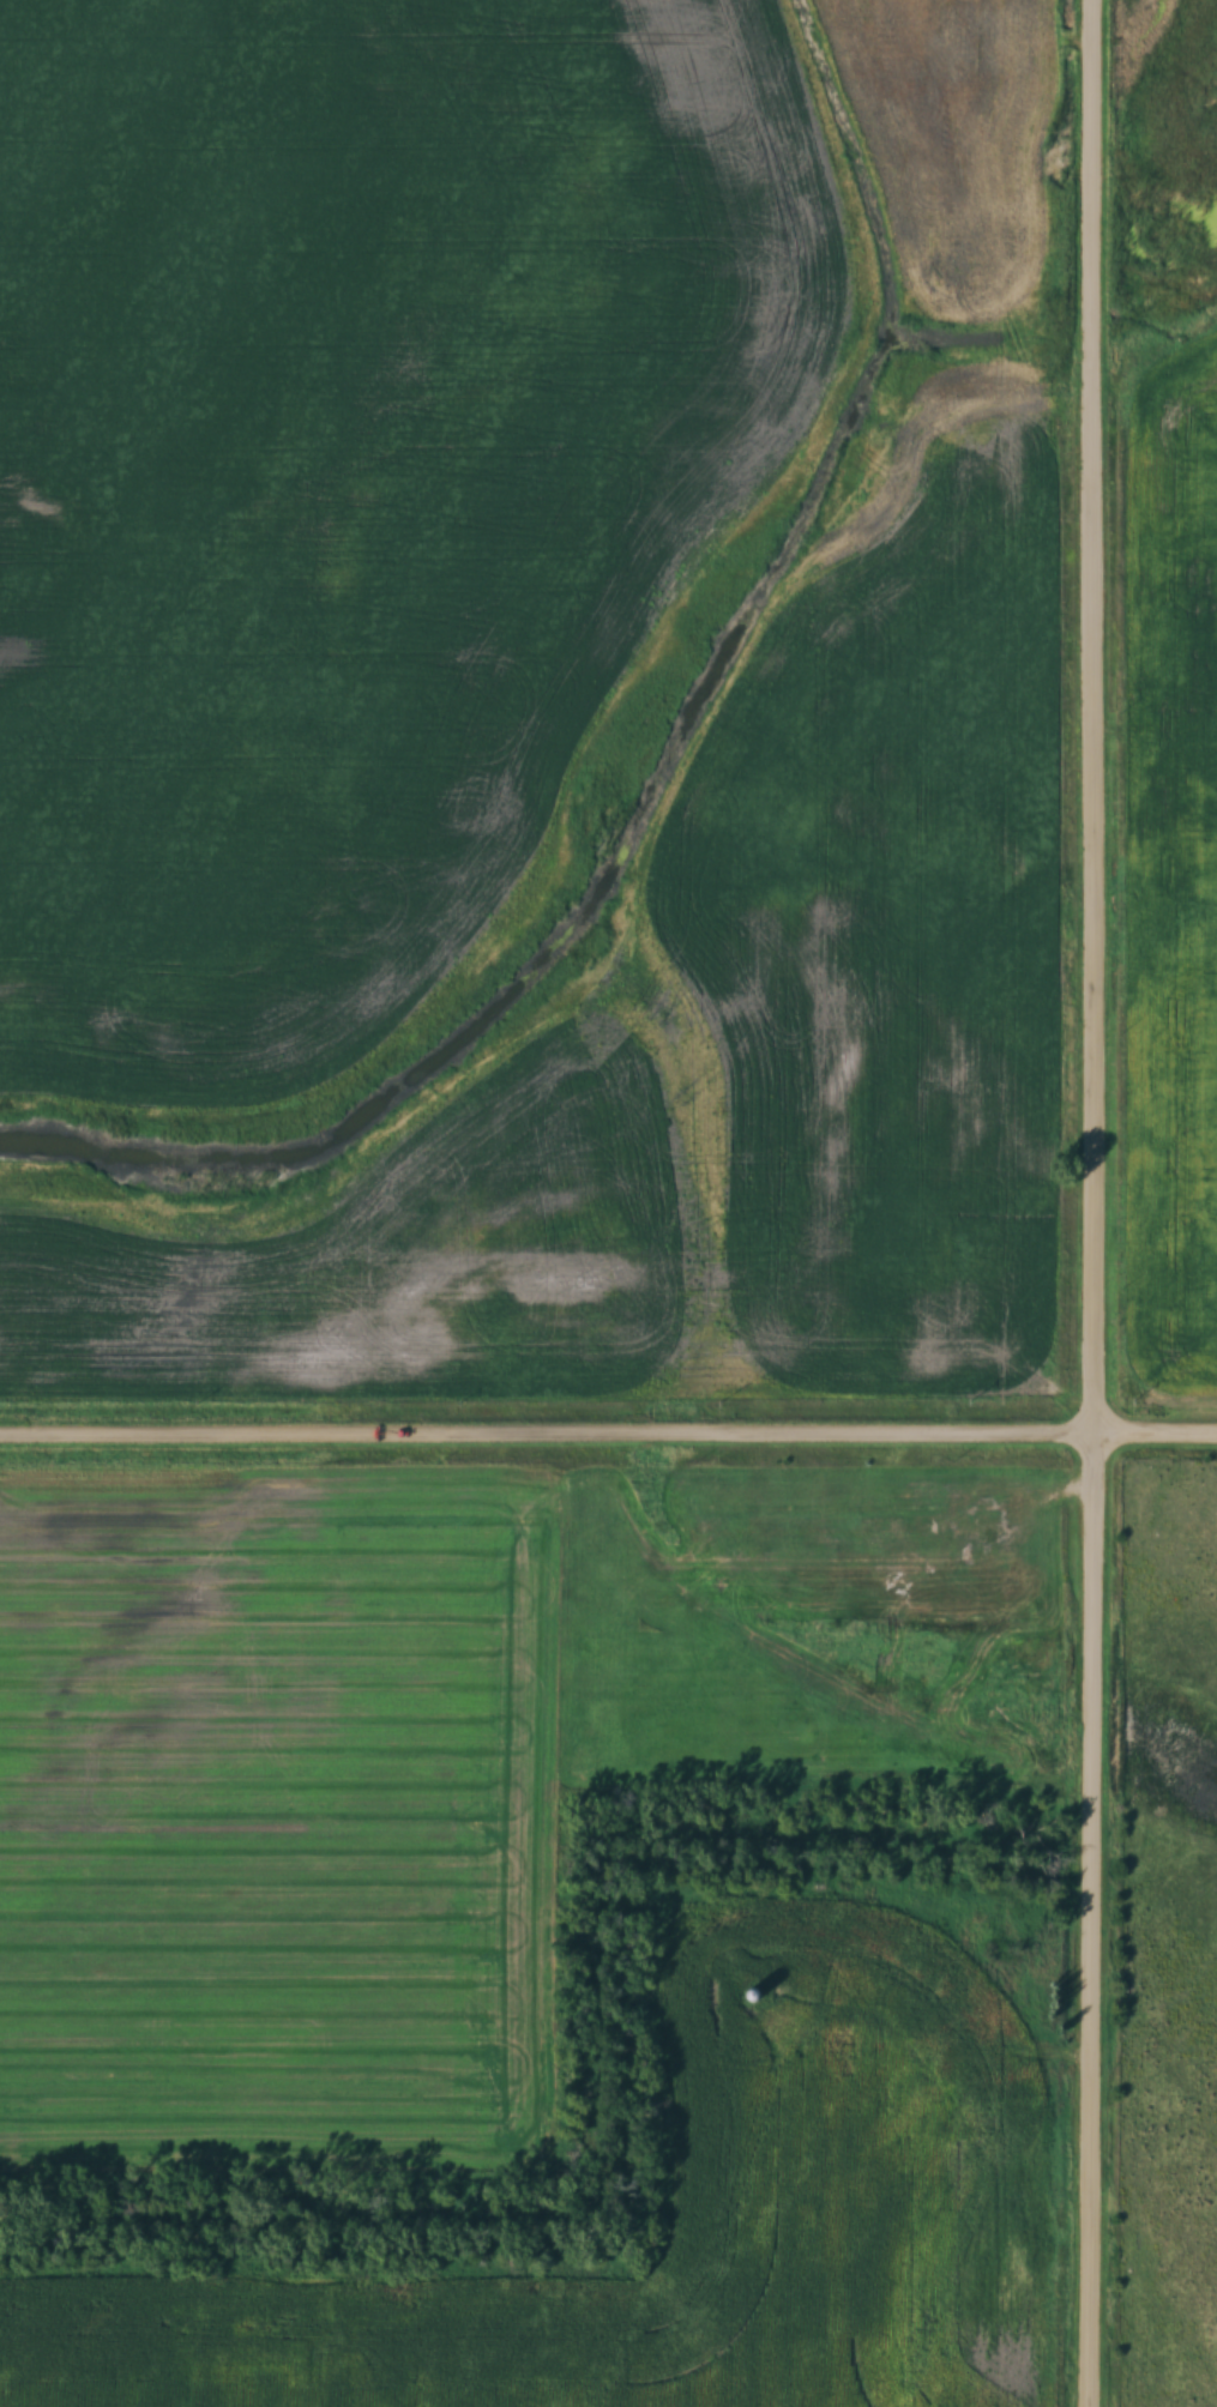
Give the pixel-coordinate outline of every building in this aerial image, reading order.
[(770,1998),(767,1986),(746,1990),(748,2002),(770,1998)]
